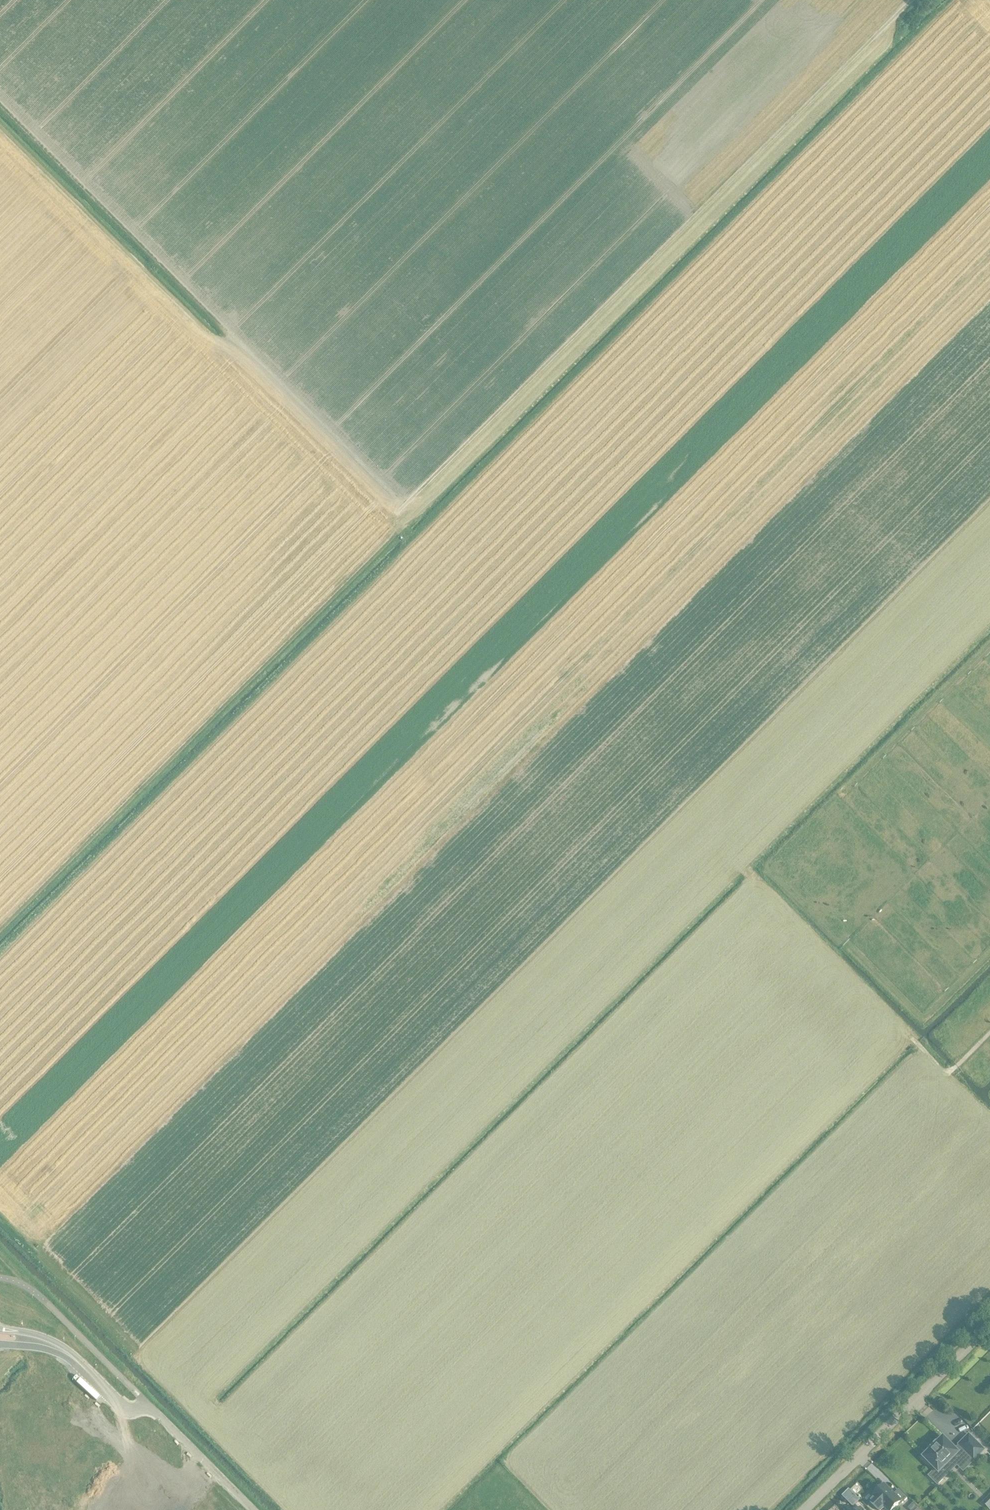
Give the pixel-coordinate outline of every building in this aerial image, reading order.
[(930,1451),(923,1458),(935,1470),(929,1477),(937,1486),(945,1478),(940,1473),(959,1454),(969,1465),(984,1451),(969,1435),(967,1437),(959,1445),(955,1449),(944,1438),(941,1441),(937,1444),(930,1451)] [(870,1502),(878,1509),(882,1509),(884,1508),(887,1509),(893,1509),(901,1502),(902,1504),(907,1499),(899,1490),(895,1494),(885,1485),(873,1496),(874,1498),(870,1502)] [(849,1489),(842,1496),(843,1497),(853,1507),(859,1501),(860,1500),(856,1497),(850,1490),(849,1489)]
